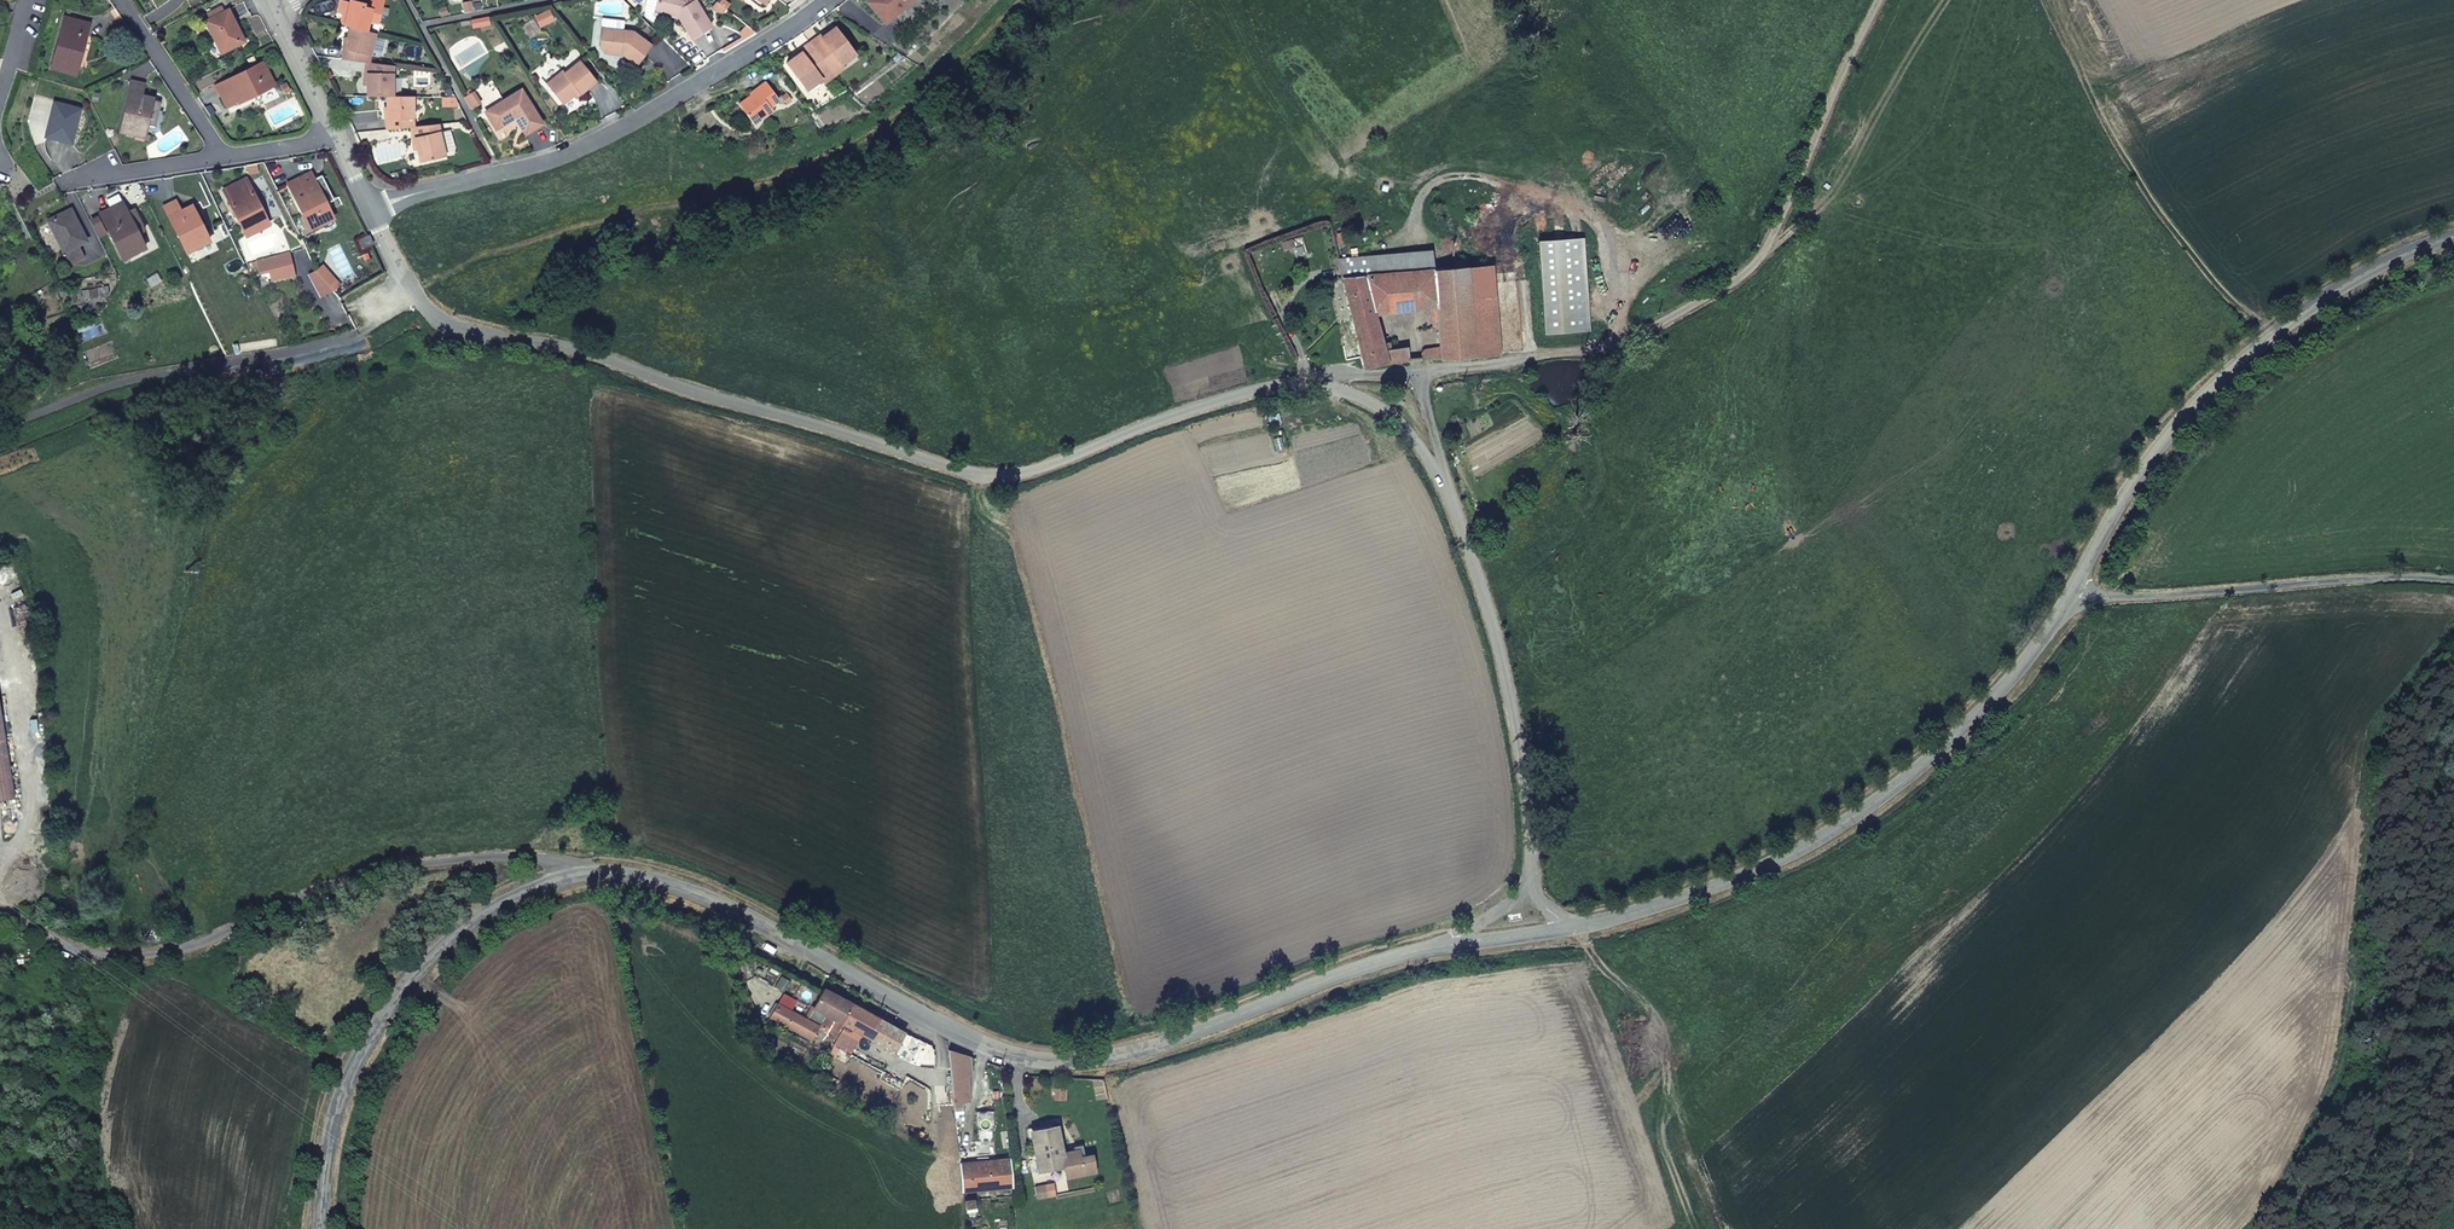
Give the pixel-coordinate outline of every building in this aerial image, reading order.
[(340,24),(346,25),(362,29),(365,19),(373,21),(379,0),(369,0),(367,7),(358,5),(359,2),(352,0),(346,0),(340,24)] [(654,11),(667,13),(671,11),(679,13),(678,16),(690,37),(710,25),(695,0),(657,0),(654,11)] [(724,8),(715,0),(710,6),(714,10),(721,11),(724,8)] [(866,2),(886,24),(914,0),(868,0),(866,2)] [(229,9),(206,20),(221,51),(244,40),(229,9)] [(548,9),(533,17),(539,27),(553,20),(548,9)] [(90,23),(66,16),(52,68),(76,75),(90,23)] [(489,16),(471,20),(473,29),(491,25),(489,19),(489,16)] [(603,18),(602,27),(623,30),(624,20),(603,18)] [(341,47),(340,58),(365,61),(366,53),(371,31),(362,29),(346,25),(343,38),(346,39),(344,48),(341,47)] [(809,41),(835,76),(845,69),(842,65),(857,54),(836,25),(828,31),(826,29),(809,41)] [(619,53),(638,66),(652,45),(633,31),(623,30),(602,27),(600,47),(604,52),(612,53),(614,50),(619,51),(619,53)] [(795,57),(787,62),(808,91),(822,81),(824,84),(835,76),(809,41),(793,54),(795,57)] [(596,78),(579,59),(564,71),(561,69),(545,82),(562,103),(577,90),(579,92),(596,78)] [(365,95),(385,95),(389,95),(390,72),(390,63),(365,61),(365,95)] [(263,62),(217,85),(228,106),(238,101),(239,102),(275,84),(263,62)] [(751,95),(739,104),(755,124),(774,110),(772,108),(781,101),(766,80),(749,92),(751,95)] [(144,84),(132,81),(120,131),(145,137),(154,98),(141,95),(144,84)] [(287,83),(282,85),(286,92),(291,90),(287,83)] [(545,124),(522,87),(483,111),(496,131),(515,119),(526,136),(545,124)] [(464,97),(472,110),(483,104),(475,91),(473,92),(467,95),(464,97)] [(792,99),(787,93),(782,97),(787,103),(792,99)] [(384,116),(385,127),(410,124),(410,116),(410,96),(389,95),(385,95),(384,107),(387,107),(387,116),(384,116)] [(453,96),(441,97),(442,107),(459,106),(453,96)] [(80,108),(54,101),(46,136),(71,143),(80,108)] [(204,106),(211,116),(215,113),(209,104),(204,106)] [(436,129),(435,121),(410,124),(412,135),(418,159),(442,153),(436,129)] [(257,163),(248,164),(250,174),(259,172),(257,163)] [(311,172),(288,183),(311,229),(333,218),(311,172)] [(246,178),(225,189),(248,235),(269,224),(246,178)] [(176,200),(164,206),(187,252),(209,241),(192,206),(182,211),(176,200)] [(122,201),(100,213),(123,258),(145,248),(122,201)] [(71,209),(49,220),(69,261),(83,254),(78,244),(87,240),(71,209)] [(374,243),(369,234),(357,240),(362,249),(374,243)] [(1585,330),(1578,239),(1538,242),(1545,333),(1585,330)] [(1428,250),(1404,253),(1404,257),(1404,260),(1428,259),(1428,250)] [(269,270),(271,279),(293,275),(289,253),(259,259),(261,271),(269,270)] [(1337,260),(1341,277),(1406,272),(1406,267),(1394,268),(1394,258),(1404,257),(1404,253),(1337,260)] [(1406,267),(1406,272),(1430,270),(1428,259),(1404,260),(1404,257),(1394,258),(1394,268),(1406,267)] [(1419,358),(1472,355),(1472,352),(1464,270),(1464,267),(1430,270),(1406,272),(1341,277),(1361,364),(1394,360),(1410,359),(1409,349),(1399,350),(1399,344),(1387,345),(1386,340),(1377,341),(1373,310),(1427,303),(1429,319),(1418,321),(1418,327),(1434,325),(1436,346),(1425,346),(1418,348),(1419,358)] [(1497,349),(1489,267),(1465,270),(1464,270),(1472,352),(1497,349)] [(14,799),(4,737),(0,738),(0,801),(14,799)] [(817,1028),(833,1036),(851,1003),(822,989),(807,1019),(779,1004),(771,1017),(811,1039),(817,1028)] [(851,1003),(833,1036),(833,1037),(840,1026),(867,1039),(869,1034),(904,1050),(912,1032),(851,1003)] [(970,1077),(969,1058),(948,1051),(950,1076),(952,1093),(963,1092),(966,1092),(965,1077),(970,1077)] [(952,1093),(953,1106),(965,1104),(963,1092),(952,1093)] [(1029,1132),(1035,1171),(1061,1166),(1063,1177),(1093,1172),(1090,1156),(1083,1157),(1074,1158),(1073,1151),(1060,1153),(1055,1127),(1029,1132)] [(1072,1145),(1073,1151),(1074,1158),(1083,1157),(1081,1144),(1072,1145)] [(964,1163),(967,1190),(1011,1186),(1009,1159),(964,1163)]
